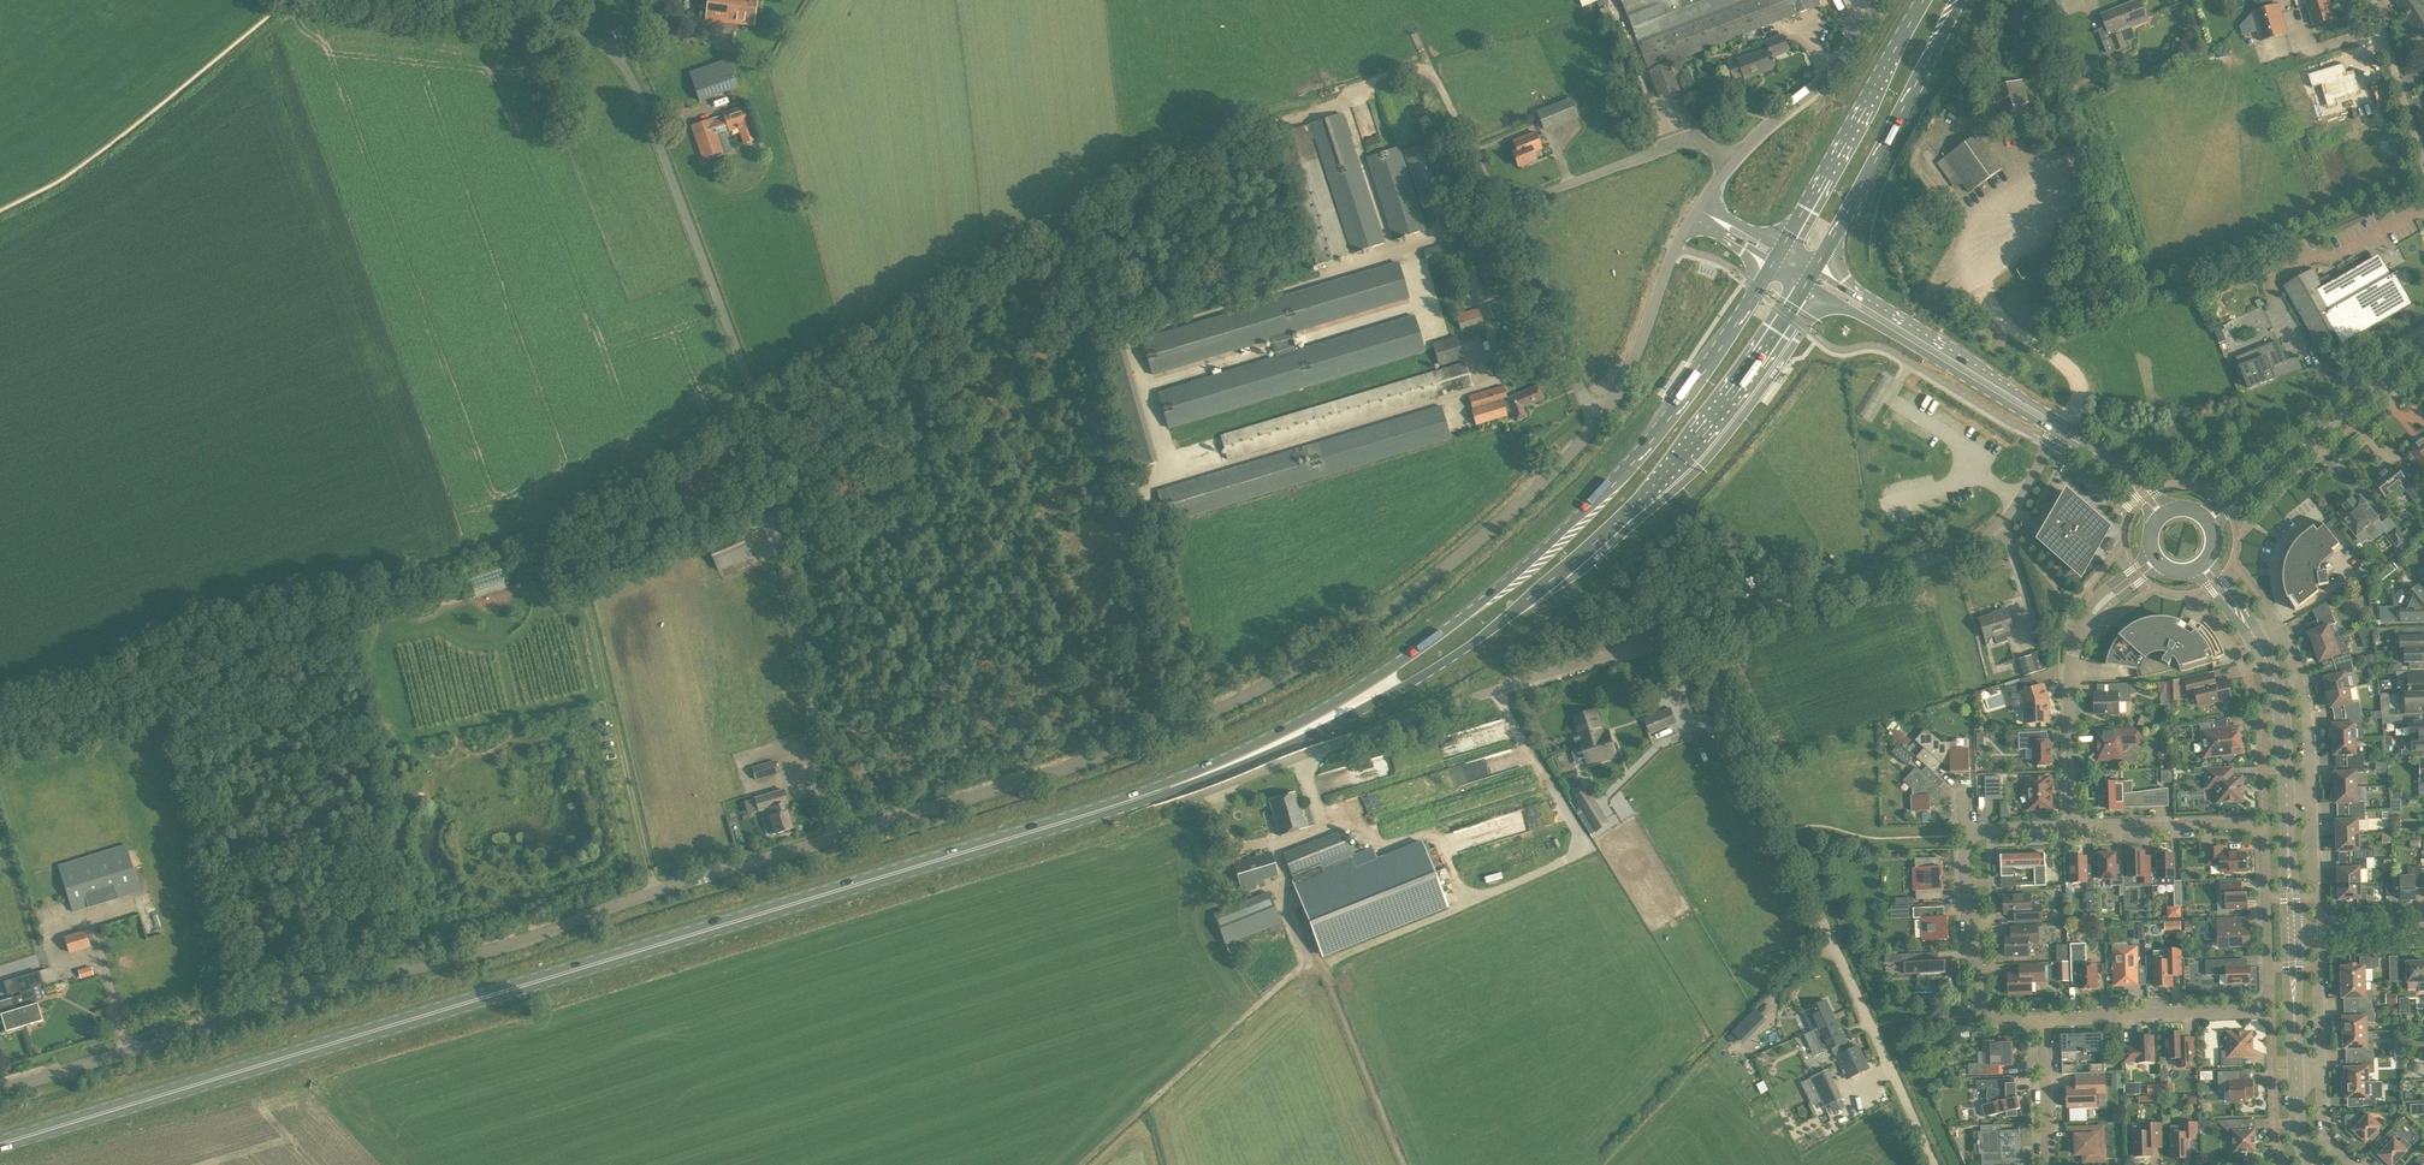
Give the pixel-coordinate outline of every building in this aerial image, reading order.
[(734,0),(708,0),(706,19),(726,22),(728,10),(733,10),(734,0)] [(726,22),(754,25),(757,0),(734,0),(733,10),(728,10),(726,22)] [(1628,15),(1660,99),(1679,92),(1668,63),(1820,5),(1819,0),(1622,0),(1628,15)] [(2327,3),(2329,2),(2328,0),(2303,0),(2306,9),(2307,9),(2313,28),(2333,22),(2327,3)] [(2398,7),(2415,34),(2423,28),(2423,0),(2409,0),(2398,7)] [(2259,42),(2288,33),(2279,3),(2251,12),(2259,42)] [(2132,31),(2147,25),(2139,4),(2102,18),(2109,35),(2130,26),(2132,31)] [(1605,23),(1613,20),(1607,7),(1600,10),(1605,23)] [(2062,7),(2049,11),(2053,20),(2065,16),(2062,7)] [(664,26),(662,11),(643,13),(644,28),(664,26)] [(2107,54),(2127,46),(2123,37),(2103,45),(2107,54)] [(1774,47),(1771,39),(1765,41),(1768,49),(1747,57),(1738,61),(1729,65),(1734,79),(1743,76),(1745,79),(1753,75),(1753,74),(1764,70),(1765,71),(1774,68),(1771,58),(1784,53),(1780,44),(1774,47)] [(698,101),(737,87),(727,60),(688,73),(698,101)] [(2092,81),(2087,68),(2085,63),(2071,68),(2073,73),(2078,86),(2092,81)] [(2313,89),(2326,85),(2330,96),(2326,97),(2329,108),(2340,105),(2338,99),(2363,91),(2356,69),(2349,71),(2346,64),(2308,76),(2313,89)] [(1691,71),(1690,67),(1682,71),(1686,80),(1683,81),(1685,85),(1687,84),(1688,86),(1699,81),(1694,70),(1691,71)] [(2029,107),(2022,85),(1993,94),(1997,107),(2001,105),(2007,125),(2030,118),(2027,108),(2029,107)] [(1543,130),(1577,116),(1570,98),(1536,111),(1543,130)] [(756,141),(750,124),(743,106),(721,114),(727,132),(737,129),(743,146),(756,141)] [(1385,242),(1342,112),(1309,123),(1309,124),(1274,136),(1316,265),(1349,254),(1312,140),(1314,139),(1351,253),(1385,242)] [(703,161),(724,154),(712,118),(691,126),(703,161)] [(1518,166),(1535,159),(1531,151),(1540,147),(1534,132),(1512,141),(1516,150),(1512,152),(1518,166)] [(1977,134),(1944,157),(1969,193),(2003,169),(1977,134)] [(1420,202),(1427,200),(1426,195),(1442,189),(1426,143),(1402,151),(1420,202)] [(1392,240),(1426,229),(1399,146),(1365,157),(1392,240)] [(2380,190),(2364,195),(2369,210),(2384,205),(2380,190)] [(1428,265),(1462,255),(1457,239),(1423,250),(1428,265)] [(2312,270),(2285,286),(2317,342),(2334,332),(2342,346),(2413,305),(2395,272),(2385,278),(2377,283),(2365,262),(2332,281),(2330,279),(2328,275),(2318,281),(2313,272),(2312,270)] [(1142,340),(1152,375),(1270,339),(1275,357),(1158,393),(1168,427),(1424,351),(1414,316),(1296,351),(1291,333),(1408,298),(1398,263),(1142,340)] [(2017,270),(2022,279),(2028,276),(2023,266),(2017,270)] [(1488,290),(1507,284),(1502,269),(1483,275),(1488,290)] [(1492,319),(1515,312),(1511,297),(1488,304),(1492,319)] [(2264,305),(2261,298),(2255,301),(2258,308),(2264,305)] [(1460,329),(1483,322),(1478,308),(1455,314),(1460,329)] [(1439,366),(1464,358),(1456,335),(1432,343),(1439,366)] [(2286,361),(2278,341),(2237,358),(2249,388),(2275,378),(2270,368),(2286,361)] [(1132,468),(1153,462),(1123,348),(1102,353),(1132,468)] [(1227,460),(1320,432),(1472,386),(1464,362),(1220,435),(1227,460)] [(1521,407),(1543,398),(1538,385),(1506,398),(1503,386),(1468,396),(1472,410),(1471,410),(1475,425),(1506,415),(1506,414),(1512,411),(1516,420),(1525,416),(1521,407)] [(1166,524),(1451,439),(1441,405),(1156,490),(1166,524)] [(2423,442),(2422,440),(2417,444),(2418,446),(2410,452),(2414,457),(2410,460),(2423,479),(2423,441),(2423,442)] [(2406,480),(2395,465),(2386,471),(2385,470),(2380,475),(2381,476),(2373,482),(2376,486),(2373,489),(2379,495),(2381,493),(2385,497),(2387,496),(2389,498),(2403,487),(2400,485),(2406,480)] [(2423,494),(2423,488),(2418,480),(2410,486),(2419,498),(2423,494)] [(2077,572),(2095,551),(2092,548),(2109,528),(2071,494),(2052,516),(2056,519),(2039,539),(2077,572)] [(2378,519),(2360,496),(2353,501),(2351,499),(2343,505),(2345,508),(2338,513),(2343,520),(2341,521),(2346,527),(2348,525),(2356,536),(2364,530),(2372,540),(2386,530),(2377,519),(2378,519)] [(2339,545),(2320,522),(2303,536),(2298,540),(2294,545),(2292,543),(2288,549),(2284,556),(2282,563),(2281,571),(2283,571),(2283,580),(2284,588),(2287,596),(2290,603),(2295,610),(2318,592),(2317,590),(2315,588),(2318,586),(2328,584),(2327,572),(2316,573),(2313,573),(2314,569),(2315,566),(2317,563),(2319,560),(2322,558),(2339,545)] [(718,571),(750,557),(737,527),(705,541),(718,571)] [(2397,547),(2406,540),(2396,528),(2388,535),(2397,547)] [(503,579),(500,568),(468,578),(472,588),(503,579)] [(2401,607),(2401,620),(2401,622),(2423,621),(2423,619),(2423,612),(2423,592),(2419,585),(2408,594),(2406,595),(2405,596),(2401,590),(2393,596),(2394,608),(2401,607)] [(2313,648),(2334,639),(2329,626),(2336,623),(2327,601),(2312,610),(2319,628),(2316,630),(2316,631),(2308,634),(2313,648)] [(2008,641),(2005,632),(2013,629),(2007,609),(1997,612),(1998,613),(1979,619),(1985,638),(1994,635),(1997,644),(2008,641)] [(2381,618),(2381,610),(2371,611),(2371,619),(2381,618)] [(2191,619),(2187,625),(2179,621),(2170,619),(2162,618),(2153,619),(2144,620),(2136,624),(2129,628),(2122,634),(2116,640),(2111,648),(2108,656),(2106,664),(2136,669),(2138,678),(2160,673),(2179,667),(2181,671),(2188,670),(2214,662),(2222,660),(2221,655),(2224,654),(2221,645),(2216,637),(2211,629),(2204,622),(2201,626),(2196,622),(2191,619)] [(2361,637),(2371,633),(2368,627),(2359,630),(2361,637)] [(2423,649),(2423,636),(2415,636),(2415,628),(2394,629),(2394,637),(2399,637),(2400,650),(2423,649)] [(2334,666),(2351,661),(2346,650),(2340,653),(2334,639),(2313,648),(2319,661),(2327,657),(2328,659),(2331,657),(2334,666)] [(2408,671),(2419,670),(2418,662),(2423,662),(2423,649),(2400,650),(2401,650),(2401,661),(2404,661),(2404,663),(2409,663),(2409,666),(2401,666),(2402,671),(2408,671)] [(2023,676),(2045,669),(2039,651),(2030,654),(2031,656),(2018,660),(2023,676)] [(2327,693),(2349,688),(2346,674),(2353,672),(2351,661),(2334,666),(2336,675),(2333,675),(2333,677),(2324,679),(2327,693)] [(2420,678),(2420,670),(2419,670),(2408,671),(2408,678),(2405,678),(2403,687),(2408,689),(2408,692),(2408,693),(2423,692),(2423,678),(2420,678)] [(2201,687),(2198,677),(2186,680),(2188,692),(2195,690),(2199,706),(2231,698),(2227,681),(2201,687)] [(2169,683),(2170,701),(2179,701),(2179,681),(2169,683)] [(2023,691),(2020,682),(2006,686),(2011,701),(2021,698),(2023,704),(2024,723),(2049,722),(2048,700),(2044,685),(2023,691)] [(2162,696),(2168,696),(2168,682),(2158,682),(2158,693),(2162,696)] [(2094,714),(2119,713),(2119,696),(2130,695),(2130,683),(2110,684),(2111,693),(2094,694),(2094,714)] [(2345,714),(2361,712),(2359,701),(2352,702),(2349,688),(2327,693),(2330,707),(2339,705),(2340,706),(2343,705),(2345,714)] [(2408,693),(2408,692),(2405,692),(2405,707),(2406,707),(2406,714),(2418,714),(2417,707),(2423,706),(2423,692),(2408,693)] [(2389,714),(2389,706),(2380,706),(2381,714),(2389,714)] [(1650,734),(1677,723),(1671,708),(1644,719),(1650,734)] [(1601,735),(1594,710),(1572,716),(1587,766),(1614,758),(1606,734),(1601,735)] [(2355,739),(2363,739),(2361,712),(2345,714),(2345,724),(2341,724),(2342,725),(2332,725),(2333,740),(2355,739)] [(2418,721),(2418,714),(2406,714),(2401,715),(2401,736),(2409,736),(2423,735),(2423,721),(2418,721)] [(2230,727),(2229,720),(2200,724),(2204,757),(2243,753),(2240,726),(2230,727)] [(1898,729),(1893,736),(1906,745),(1911,738),(1898,729)] [(1942,743),(1926,729),(1916,740),(1924,747),(1916,757),(1926,766),(1934,756),(1944,765),(1946,763),(1950,763),(1950,772),(1970,772),(1969,749),(1956,750),(1955,743),(1942,743)] [(2098,760),(2122,759),(2121,752),(2124,752),(2125,751),(2126,751),(2126,750),(2127,749),(2128,748),(2128,747),(2128,746),(2128,745),(2128,743),(2138,742),(2138,729),(2109,731),(2109,737),(2107,739),(2105,739),(2103,741),(2103,743),(2098,743),(2098,760)] [(2035,741),(2035,739),(2035,732),(2018,733),(2019,750),(2033,749),(2034,759),(2031,761),(2036,766),(2048,765),(2053,761),(2051,758),(2050,747),(2052,744),(2047,740),(2035,741)] [(2409,736),(2411,736),(2411,743),(2404,744),(2404,750),(2401,750),(2401,758),(2422,757),(2421,750),(2423,750),(2423,735),(2409,736)] [(2356,753),(2355,739),(2333,740),(2333,754),(2343,754),(2343,755),(2346,755),(2346,763),(2363,763),(2363,753),(2356,753)] [(1682,754),(1706,746),(1704,740),(1679,747),(1682,754)] [(1900,743),(1892,752),(1908,766),(1916,757),(1900,743)] [(755,780),(778,773),(774,760),(751,767),(755,780)] [(2334,788),(2357,787),(2356,773),(2364,772),(2363,763),(2346,763),(2347,772),(2343,772),(2343,773),(2334,773),(2334,788)] [(1912,811),(1931,810),(1930,806),(1940,806),(1940,788),(1917,767),(1904,781),(1912,789),(1912,796),(1911,796),(1912,811)] [(2233,776),(2233,767),(2205,768),(2206,789),(2217,788),(2217,803),(2244,802),(2243,775),(2233,776)] [(2161,770),(2161,782),(2172,782),(2171,770),(2161,770)] [(2028,809),(2051,808),(2050,777),(2027,778),(2028,809)] [(2123,795),(2122,782),(2109,782),(2110,797),(2099,798),(2100,808),(2110,807),(2110,810),(2123,810),(2123,807),(2155,806),(2154,791),(2123,795)] [(2348,811),(2365,811),(2365,801),(2357,801),(2357,787),(2334,788),(2335,802),(2344,802),(2344,803),(2348,803),(2348,811)] [(787,811),(785,804),(788,803),(784,789),(754,798),(754,799),(744,802),(748,814),(758,811),(758,813),(765,811),(768,824),(772,823),(775,834),(793,828),(787,811)] [(1596,832),(1609,823),(1587,789),(1574,798),(1580,807),(1576,810),(1590,832),(1594,830),(1596,832)] [(2391,798),(2402,798),(2401,789),(2391,789),(2391,798)] [(1279,836),(1305,829),(1294,793),(1268,800),(1279,836)] [(2401,816),(2401,798),(2390,798),(2390,816),(2401,816)] [(2336,836),(2359,835),(2358,821),(2365,820),(2365,811),(2348,811),(2349,820),(2345,820),(2345,821),(2335,821),(2336,836)] [(1341,829),(1282,853),(1292,879),(1291,879),(1306,916),(1321,954),(1446,905),(1431,866),(1421,841),(1376,859),(1371,847),(1352,855),(1350,852),(1348,846),(1341,829)] [(2350,859),(2367,859),(2367,858),(2374,858),(2373,849),(2359,850),(2359,835),(2336,836),(2336,850),(2346,850),(2346,851),(2350,851),(2350,859)] [(2419,840),(2410,840),(2410,848),(2419,848),(2419,840)] [(73,913),(141,892),(126,844),(58,865),(73,913)] [(2222,852),(2222,848),(2206,848),(2207,865),(2221,864),(2221,872),(2246,871),(2246,853),(2228,854),(2228,851),(2222,852)] [(1242,893),(1266,886),(1264,879),(1278,875),(1271,851),(1233,863),(1242,893)] [(2144,857),(2144,852),(2128,852),(2129,877),(2138,877),(2138,883),(2152,883),(2151,856),(2144,857)] [(2116,870),(2115,853),(2099,854),(2100,879),(2110,879),(2110,886),(2123,885),(2123,870),(2116,870)] [(2158,878),(2174,877),(2173,853),(2158,854),(2158,878)] [(2046,885),(2045,854),(2001,856),(2001,876),(2013,876),(2013,867),(2034,867),(2035,886),(2046,885)] [(2086,856),(2070,857),(2071,867),(2071,874),(2071,883),(2086,882),(2087,890),(2083,891),(2084,900),(2087,900),(2087,901),(2095,901),(2094,877),(2087,877),(2086,865),(2086,856)] [(1915,868),(1913,868),(1914,891),(1916,891),(1916,899),(1941,898),(1941,890),(1943,890),(1942,867),(1940,867),(1940,858),(1915,858),(1915,868)] [(2338,884),(2360,883),(2360,869),(2367,869),(2367,859),(2350,859),(2350,868),(2347,868),(2347,869),(2337,869),(2338,884)] [(2421,869),(2422,869),(2422,867),(2408,867),(2408,877),(2400,877),(2401,900),(2415,899),(2415,889),(2422,889),(2421,869)] [(2195,880),(2194,871),(2180,872),(2181,880),(2195,880)] [(1501,873),(1484,876),(1484,882),(1502,879),(1501,873)] [(2181,881),(2174,881),(2174,892),(2174,906),(2182,906),(2181,891),(2181,881)] [(2242,893),(2241,881),(2220,882),(2221,901),(2226,906),(2226,910),(2248,909),(2247,893),(2242,893)] [(2386,897),(2393,897),(2393,894),(2393,882),(2385,882),(2386,897)] [(2360,883),(2338,884),(2338,900),(2357,899),(2357,908),(2372,907),(2372,899),(2367,899),(2367,891),(2360,891),(2360,883)] [(1225,945),(1281,923),(1268,891),(1213,914),(1225,945)] [(2031,906),(2031,895),(2004,896),(2004,914),(2015,913),(2015,922),(2042,921),(2041,906),(2031,906)] [(1913,897),(1895,898),(1895,906),(1890,906),(1891,918),(1908,917),(1907,905),(1913,904),(1913,897)] [(2181,906),(2166,906),(2166,918),(2181,918),(2181,906)] [(1930,917),(1930,907),(1913,908),(1913,918),(1921,918),(1921,941),(1948,940),(1947,916),(1930,917)] [(2238,929),(2238,920),(2218,920),(2219,947),(2249,946),(2248,929),(2238,929)] [(2006,956),(2029,956),(2028,943),(2038,942),(2045,938),(2045,926),(2011,927),(2011,936),(2005,936),(2006,956)] [(69,953),(90,947),(85,930),(64,937),(69,953)] [(2065,944),(2065,938),(2060,935),(2055,938),(2055,944),(2060,947),(2065,944)] [(2080,943),(2070,944),(2071,958),(2071,972),(2079,972),(2079,985),(2080,989),(2096,988),(2096,964),(2086,964),(2086,957),(2086,949),(2080,943)] [(2114,963),(2111,969),(2114,970),(2115,983),(2128,982),(2128,985),(2137,985),(2146,985),(2145,967),(2137,964),(2140,957),(2136,955),(2136,947),(2127,948),(2127,951),(2114,952),(2114,963)] [(2154,954),(2146,954),(2146,973),(2154,973),(2154,986),(2172,986),(2172,976),(2171,969),(2181,968),(2180,949),(2168,950),(2169,960),(2164,961),(2155,961),(2154,954)] [(1927,953),(1885,955),(1885,963),(1886,963),(1905,962),(1905,974),(1917,974),(1918,986),(1928,986),(1928,974),(1946,973),(1945,961),(1938,961),(1928,962),(1927,953)] [(2341,982),(2365,981),(2365,968),(2379,968),(2379,957),(2361,958),(2361,966),(2356,966),(2356,963),(2349,964),(2349,966),(2341,966),(2341,982)] [(2233,967),(2233,959),(2206,960),(2206,975),(2227,975),(2227,984),(2250,983),(2250,966),(2233,967)] [(2415,959),(2409,960),(2408,962),(2406,962),(2407,982),(2418,982),(2418,991),(2423,991),(2423,961),(2416,962),(2415,959)] [(2068,962),(2059,962),(2060,973),(2068,972),(2068,962)] [(81,978),(93,975),(91,966),(78,970),(81,978)] [(2009,994),(2032,993),(2031,981),(2045,980),(2044,966),(2020,967),(2020,975),(2008,975),(2009,994)] [(28,974),(16,978),(18,986),(19,992),(20,995),(34,991),(28,974)] [(2205,983),(2218,983),(2218,975),(2205,975),(2205,983)] [(2365,981),(2341,982),(2342,998),(2358,998),(2358,1006),(2372,1005),(2372,991),(2366,991),(2365,981)] [(18,986),(6,989),(8,995),(19,992),(18,986)] [(21,1018),(24,1026),(42,1021),(34,991),(20,995),(12,998),(19,1019),(21,1018)] [(2386,995),(2387,1004),(2397,1003),(2396,994),(2386,995)] [(24,1026),(21,1018),(19,1019),(12,998),(0,1001),(0,1023),(3,1022),(6,1032),(24,1026)] [(1809,1009),(1802,1012),(1811,1032),(1813,1031),(1819,1044),(1820,1048),(1825,1050),(1826,1050),(1826,1051),(1832,1049),(1847,1079),(1869,1069),(1857,1046),(1842,1053),(1839,1046),(1834,1034),(1841,1031),(1836,1020),(1835,1021),(1826,1001),(1809,1009)] [(1743,1044),(1767,1020),(1754,1007),(1730,1031),(1732,1033),(1727,1037),(1734,1044),(1739,1040),(1743,1044)] [(2343,1033),(2367,1032),(2367,1023),(2375,1022),(2375,1008),(2359,1009),(2359,1016),(2343,1017),(2343,1033)] [(2221,1067),(2233,1066),(2238,1066),(2238,1056),(2252,1056),(2252,1032),(2228,1033),(2228,1054),(2221,1054),(2221,1067)] [(2367,1032),(2343,1033),(2344,1049),(2360,1048),(2360,1056),(2374,1056),(2373,1041),(2367,1041),(2367,1032)] [(2062,1053),(2104,1051),(2103,1033),(2061,1035),(2062,1053)] [(2183,1039),(2183,1033),(2166,1033),(2167,1059),(2177,1058),(2178,1067),(2194,1067),(2193,1038),(2183,1039)] [(2154,1062),(2153,1037),(2136,1037),(2136,1047),(2124,1047),(2124,1062),(2137,1061),(2137,1063),(2154,1062)] [(2000,1043),(2000,1041),(1984,1041),(1984,1052),(1988,1052),(1988,1065),(1979,1066),(1979,1064),(1968,1064),(1969,1075),(2002,1074),(2001,1066),(2013,1065),(2012,1042),(2000,1043)] [(2345,1083),(2369,1083),(2369,1073),(2374,1073),(2374,1058),(2360,1059),(2361,1067),(2344,1067),(2345,1083)] [(2104,1064),(2089,1064),(2090,1073),(2104,1072),(2104,1064)] [(1810,1077),(1801,1082),(1807,1093),(1816,1089),(1824,1107),(1830,1104),(1834,1112),(1846,1106),(1827,1069),(1810,1077)] [(2212,1079),(2212,1071),(2200,1071),(2200,1080),(2212,1079)] [(2239,1080),(2238,1071),(2218,1072),(2219,1091),(2230,1091),(2230,1102),(2246,1102),(2245,1096),(2254,1096),(2253,1080),(2239,1080)] [(2111,1089),(2122,1089),(2121,1074),(2111,1074),(2111,1089)] [(2067,1107),(2096,1106),(2096,1094),(2105,1093),(2105,1078),(2088,1078),(2088,1087),(2066,1088),(2067,1107)] [(2016,1097),(2015,1079),(1976,1080),(1977,1090),(2006,1093),(2006,1099),(1981,1105),(1984,1117),(2007,1112),(2007,1117),(2017,1116),(2017,1110),(2020,1109),(2018,1097),(2016,1097)] [(2127,1084),(2128,1094),(2139,1093),(2139,1083),(2127,1084)] [(2162,1094),(2173,1093),(2173,1083),(2162,1084),(2162,1094)] [(2369,1083),(2345,1083),(2345,1099),(2362,1099),(2362,1106),(2376,1105),(2376,1092),(2369,1092),(2369,1083)] [(2160,1103),(2159,1084),(2146,1085),(2147,1095),(2139,1095),(2139,1104),(2160,1103)] [(2197,1104),(2197,1096),(2186,1096),(2186,1104),(2197,1104)] [(2381,1126),(2368,1114),(2364,1118),(2360,1114),(2346,1115),(2346,1130),(2353,1136),(2354,1135),(2357,1139),(2359,1137),(2366,1143),(2381,1126)] [(2239,1130),(2239,1120),(2222,1120),(2219,1123),(2233,1136),(2233,1138),(2229,1141),(2233,1144),(2233,1153),(2241,1152),(2244,1155),(2246,1152),(2256,1152),(2255,1142),(2258,1140),(2255,1138),(2255,1129),(2239,1130)] [(2151,1137),(2161,1137),(2161,1123),(2141,1123),(2141,1132),(2134,1132),(2135,1156),(2152,1155),(2152,1148),(2151,1137)] [(2171,1158),(2189,1158),(2189,1138),(2197,1138),(2197,1123),(2181,1123),(2182,1133),(2171,1133),(2171,1158)] [(2000,1130),(2000,1124),(1983,1125),(1983,1131),(1978,1131),(1979,1154),(1990,1153),(1991,1164),(2024,1163),(2024,1151),(2020,1151),(2019,1130),(2000,1130)] [(2097,1161),(2096,1139),(2103,1138),(2103,1127),(2068,1128),(2068,1139),(2076,1139),(2076,1154),(2083,1154),(2084,1161),(2097,1161)] [(2395,1139),(2398,1137),(2391,1130),(2381,1141),(2387,1147),(2376,1158),(2384,1164),(2386,1163),(2389,1164),(2394,1164),(2408,1151),(2406,1150),(2411,1146),(2403,1138),(2399,1143),(2395,1139)] [(2423,1164),(2423,1162),(2419,1157),(2411,1164),(2423,1164)]
